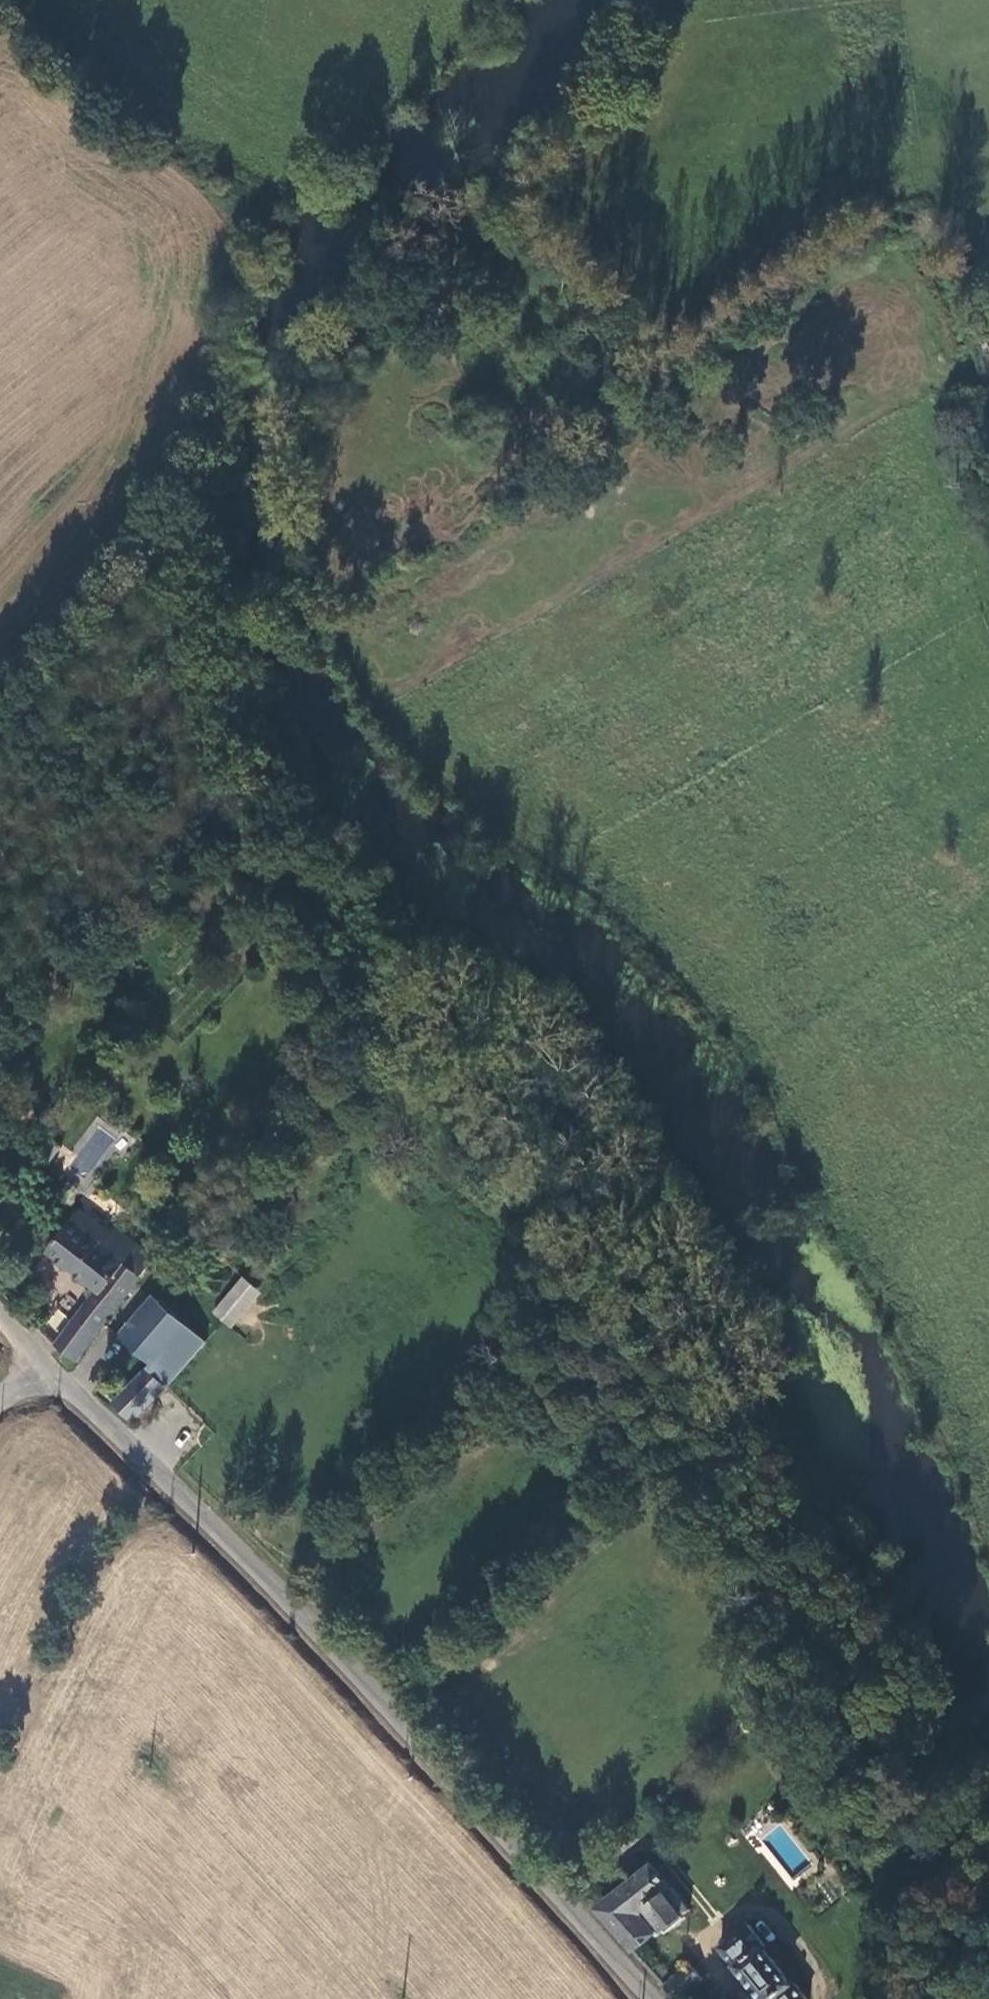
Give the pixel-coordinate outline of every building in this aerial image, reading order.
[(111,1231),(84,1209),(46,1256),(93,1294),(53,1347),(73,1363),(155,1257),(115,1225),(111,1231)] [(241,1276),(211,1313),(232,1329),(261,1292),(241,1276)] [(179,1293),(171,1299),(177,1306),(184,1299),(179,1293)] [(148,1363),(167,1381),(206,1339),(157,1294),(119,1336),(130,1346),(148,1363)] [(148,1363),(130,1346),(119,1358),(136,1375),(148,1363)] [(136,1375),(111,1403),(131,1421),(167,1381),(148,1363),(136,1375)] [(650,1865),(595,1912),(630,1954),(653,1933),(657,1938),(666,1930),(669,1934),(688,1918),(685,1913),(691,1908),(675,1887),(672,1889),(650,1865)] [(798,1980),(797,1981),(771,1949),(773,1947),(754,1921),(721,1945),(739,1970),(741,1969),(763,1998),(811,1998),(798,1980)] [(661,1991),(668,1998),(679,1998),(705,1975),(694,1961),(661,1991)]
